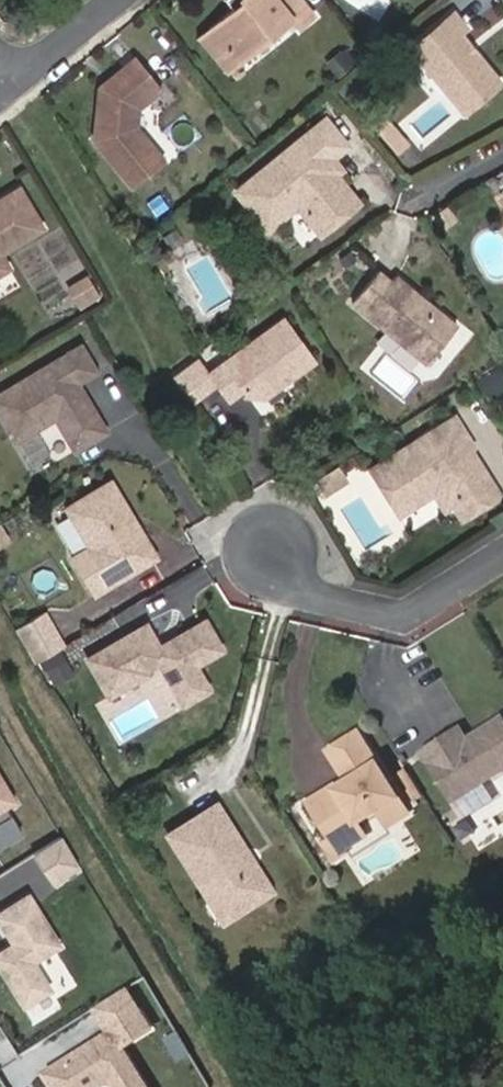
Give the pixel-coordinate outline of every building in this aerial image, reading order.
[(232,7),(209,24),(228,49),(238,42),(248,52),(291,17),(299,27),(314,13),(304,0),(231,0),(229,2),(232,7)] [(393,0),(353,0),(382,18),(393,0)] [(462,107),(498,77),(457,27),(463,22),(452,8),(410,42),(462,107)] [(238,42),(228,49),(209,24),(199,33),(228,69),(248,52),(238,42)] [(164,161),(137,127),(138,105),(162,87),(136,54),(116,69),(118,74),(105,85),(98,83),(92,138),(131,187),(164,161)] [(375,123),(388,139),(396,132),(383,116),(375,123)] [(315,232),(353,201),(331,170),(322,171),(317,162),(328,155),(341,145),(320,117),(232,186),(262,226),(295,202),(300,207),(300,213),(315,232)] [(396,132),(388,139),(396,149),(404,142),(396,132)] [(331,170),(336,166),(328,155),(317,162),(322,171),(331,170)] [(4,248),(45,224),(19,184),(0,195),(0,271),(9,265),(2,254),(4,248)] [(417,302),(419,297),(390,273),(386,278),(372,268),(347,300),(422,361),(452,324),(428,303),(425,306),(417,302)] [(86,271),(67,283),(76,297),(95,286),(86,271)] [(76,297),(78,302),(98,291),(95,286),(76,297)] [(244,391),(260,396),(311,359),(281,317),(205,368),(227,396),(242,387),(244,391)] [(107,428),(85,392),(75,396),(66,384),(93,365),(80,341),(0,387),(0,416),(14,439),(52,415),(74,448),(107,428)] [(487,393),(502,383),(502,366),(502,364),(478,379),(487,393)] [(461,518),(497,496),(477,461),(468,461),(463,450),(472,445),(453,416),(368,468),(390,501),(412,488),(433,494),(442,509),(451,504),(461,518)] [(139,521),(135,522),(130,512),(133,510),(112,475),(66,502),(91,544),(76,553),(97,588),(107,581),(106,578),(110,576),(112,579),(157,551),(139,521)] [(139,521),(133,510),(130,512),(135,522),(139,521)] [(38,656),(64,641),(43,607),(17,623),(38,656)] [(146,616),(87,652),(110,690),(147,667),(145,664),(159,656),(184,697),(211,681),(196,657),(223,641),(205,611),(186,622),(188,626),(161,642),(146,616)] [(450,799),(502,765),(502,723),(498,715),(471,733),(473,738),(465,742),(463,738),(455,726),(417,749),(450,799)] [(471,733),(463,738),(465,742),(473,738),(471,733)] [(397,836),(417,824),(367,746),(339,765),(358,796),(320,819),(341,852),(335,856),(342,870),(353,862),(345,852),(388,823),(397,836)] [(414,792),(419,789),(403,763),(398,767),(414,792)] [(0,779),(0,848),(21,835),(5,807),(13,801),(0,779)] [(208,911),(261,880),(210,791),(160,820),(200,886),(195,888),(208,911)] [(39,850),(58,884),(88,867),(68,833),(39,850)] [(57,888),(41,855),(0,875),(0,906),(36,889),(40,896),(57,888)] [(28,895),(0,913),(0,923),(15,946),(0,955),(0,968),(24,1006),(50,990),(33,962),(59,945),(28,895)] [(121,1046),(150,1028),(125,988),(95,1007),(111,1032),(45,1073),(54,1086),(96,1086),(110,1078),(116,1086),(146,1086),(121,1046)]
